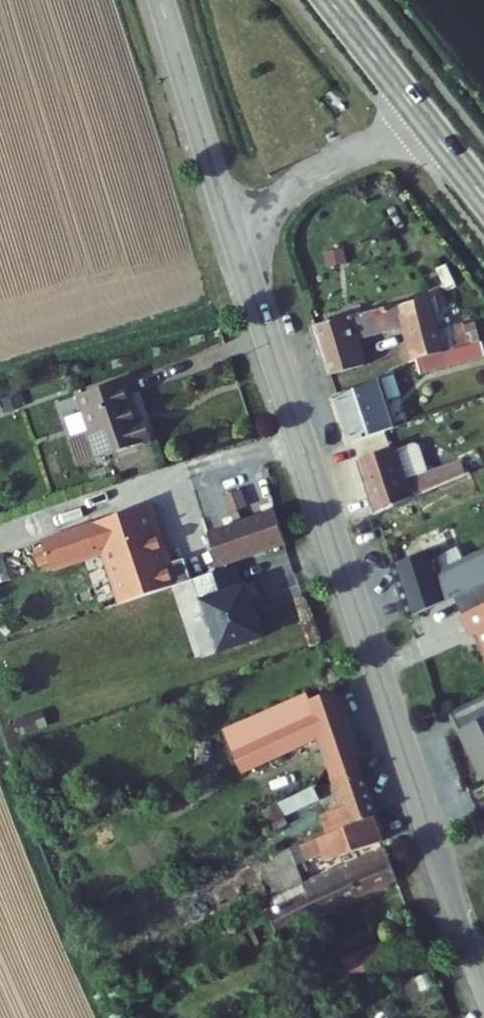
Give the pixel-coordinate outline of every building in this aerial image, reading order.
[(319,256),(322,270),(339,266),(336,252),(319,256)] [(423,299),(310,329),(326,379),(363,369),(353,339),(399,326),(411,364),(441,355),(423,299)] [(459,312),(450,314),(452,323),(461,321),(459,312)] [(441,355),(411,364),(416,380),(483,360),(483,342),(441,355)] [(387,376),(332,398),(347,445),(389,432),(381,405),(395,400),(387,376)] [(124,387),(77,404),(90,440),(99,437),(108,463),(151,448),(144,428),(135,431),(131,420),(135,419),(124,387)] [(99,437),(90,440),(99,466),(108,463),(99,437)] [(395,451),(355,465),(371,516),(413,499),(445,485),(456,481),(452,472),(451,467),(428,476),(419,450),(414,448),(396,455),(395,451)] [(466,467),(469,476),(483,471),(477,456),(464,462),(466,467)] [(466,467),(452,472),(456,481),(469,476),(466,467)] [(445,485),(413,499),(418,513),(450,499),(445,485)] [(117,607),(188,583),(180,560),(163,566),(148,524),(153,522),(147,507),(76,531),(86,560),(99,555),(117,607)] [(270,511),(218,530),(229,564),(247,557),(281,546),(270,511)] [(216,568),(229,564),(218,530),(205,535),(216,568)] [(65,561),(59,543),(40,550),(46,567),(65,561)] [(406,624),(451,602),(483,587),(483,553),(439,575),(430,548),(388,566),(406,624)] [(238,588),(231,568),(190,582),(215,655),(260,639),(252,615),(248,603),(242,587),(238,588)] [(470,642),(477,638),(483,654),(483,587),(451,602),(470,642)] [(252,615),(259,613),(255,600),(248,603),(252,615)] [(329,693),(304,706),(224,748),(235,773),(315,736),(326,768),(350,758),(329,693)] [(301,699),(221,742),(224,748),(304,706),(301,699)] [(448,721),(483,788),(483,702),(448,721)] [(350,758),(326,768),(331,779),(354,770),(350,758)] [(356,776),(354,770),(331,779),(333,785),(356,776)] [(356,776),(333,785),(340,804),(320,810),(328,831),(345,825),(369,817),(356,776)] [(284,779),(274,783),(278,795),(288,790),(284,779)] [(310,789),(269,812),(272,819),(315,799),(310,789)] [(378,844),(369,817),(345,825),(347,829),(296,847),(302,861),(320,856),(323,865),(378,844)] [(285,891),(290,889),(298,886),(292,870),(303,866),(302,861),(296,847),(287,851),(284,842),(276,845),(279,854),(270,857),(285,891)] [(294,898),(261,913),(273,939),(391,884),(381,852),(298,886),(290,889),(294,898)] [(405,933),(341,964),(353,991),(416,961),(405,933)] [(322,1010),(303,1017),(326,1017),(322,1010)]
